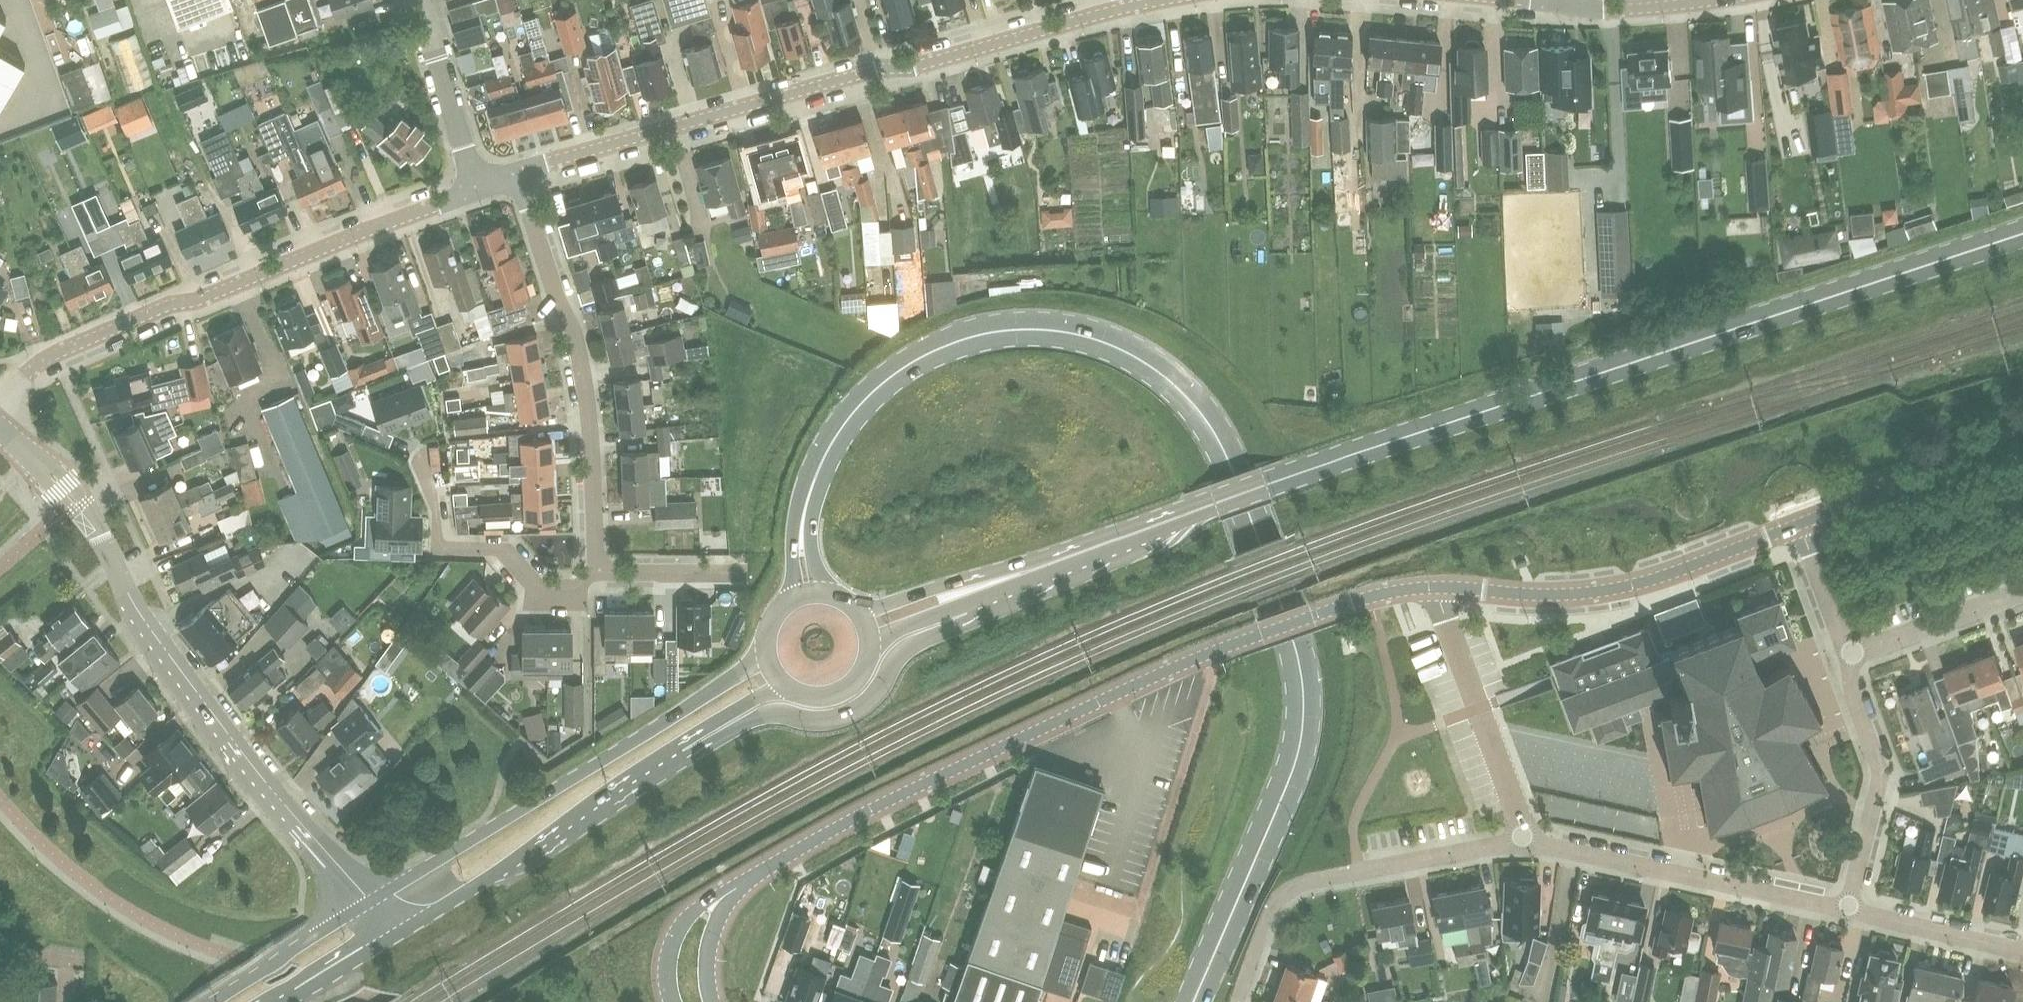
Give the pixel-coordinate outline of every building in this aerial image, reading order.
[(178,25),(233,4),(231,0),(169,0),(178,25)] [(268,40),(319,23),(311,0),(255,0),(268,40)] [(337,15),(373,3),(372,0),(332,0),(337,15)] [(474,0),(471,0),(450,6),(453,18),(475,12),(477,11),(474,0)] [(710,33),(717,31),(708,0),(664,0),(671,24),(688,19),(695,45),(683,48),(691,80),(721,72),(710,33)] [(763,36),(769,34),(759,0),(749,0),(738,3),(745,28),(734,31),(743,65),(762,60),(760,56),(768,54),(763,36)] [(808,47),(799,14),(792,16),(788,0),(769,0),(784,53),(808,47)] [(859,32),(850,0),(840,3),(839,0),(814,0),(817,13),(825,11),(833,39),(859,32)] [(911,0),(882,0),(888,23),(915,16),(911,0)] [(960,2),(963,1),(963,0),(936,0),(938,8),(948,6),(950,10),(954,11),(958,10),(961,7),(960,2)] [(1907,0),(1887,0),(1884,1),(1895,50),(1917,45),(1909,6),(1907,0)] [(1917,45),(1939,40),(1930,0),(1907,0),(1909,6),(1917,45)] [(1971,0),(1948,0),(1956,36),(1952,37),(1957,60),(1971,57),(1967,34),(1978,32),(1971,0)] [(1978,32),(1989,30),(1994,53),(2005,50),(1995,0),(1971,0),(1978,32)] [(1842,58),(1880,50),(1870,3),(1832,11),(1842,58)] [(123,29),(114,5),(89,14),(97,38),(123,29)] [(555,16),(558,26),(564,46),(564,47),(583,41),(574,11),(555,16)] [(452,21),(459,47),(487,39),(479,14),(452,21)] [(633,54),(633,57),(634,60),(634,62),(641,88),(643,94),(672,85),(659,42),(657,36),(665,33),(659,15),(635,22),(641,41),(643,40),(645,48),(639,50),(636,52),(633,54)] [(1806,19),(1772,26),(1777,48),(1774,49),(1776,58),(1779,57),(1783,77),(1784,77),(1786,85),(1816,79),(1815,75),(1817,75),(1815,67),(1825,65),(1819,33),(1809,35),(1806,19)] [(2010,58),(2022,56),(2022,51),(2019,21),(2005,23),(2010,58)] [(1298,80),(1299,28),(1270,28),(1270,64),(1281,64),(1281,80),(1298,80)] [(139,29),(121,33),(133,86),(151,82),(139,29)] [(1227,31),(1231,86),(1260,84),(1255,29),(1227,31)] [(1315,29),(1312,62),(1313,62),(1314,76),(1315,102),(1330,101),(1330,92),(1330,77),(1331,64),(1331,61),(1333,31),(1315,29)] [(1330,77),(1330,92),(1330,101),(1331,117),(1343,117),(1343,76),(1352,76),(1353,64),(1350,63),(1352,32),(1333,31),(1331,61),(1331,64),(1330,77)] [(1209,33),(1185,36),(1189,68),(1191,84),(1201,82),(1206,120),(1221,118),(1209,33)] [(1391,93),(1393,79),(1394,66),(1391,65),(1394,36),(1370,33),(1367,63),(1380,64),(1379,77),(1378,77),(1377,92),(1391,93)] [(1403,66),(1401,87),(1408,87),(1408,94),(1423,96),(1424,82),(1423,82),(1413,81),(1417,38),(1394,36),(1391,65),(1394,66),(1403,66)] [(1413,81),(1423,82),(1424,69),(1437,70),(1440,41),(1417,38),(1413,81)] [(1743,62),(1728,63),(1726,38),(1698,40),(1701,86),(1718,84),(1719,103),(1721,103),(1722,121),(1754,119),(1751,79),(1744,80),(1743,62)] [(1154,105),(1172,102),(1163,39),(1136,43),(1141,78),(1150,77),(1154,105)] [(1450,60),(1451,117),(1469,117),(1469,87),(1485,86),(1484,45),(1478,45),(1478,41),(1475,39),(1468,39),(1465,42),(1465,45),(1459,46),(1459,60),(1450,60)] [(620,90),(628,87),(621,65),(622,65),(615,44),(589,51),(592,61),(586,63),(588,72),(582,74),(586,89),(592,87),(598,107),(601,106),(603,110),(613,108),(613,102),(623,99),(620,90)] [(1631,51),(1633,66),(1622,67),(1624,107),(1642,106),(1640,83),(1672,81),(1669,48),(1646,50),(1646,44),(1633,46),(1633,51),(1631,51)] [(1574,58),(1573,45),(1541,46),(1543,83),(1551,83),(1552,100),(1567,100),(1591,99),(1590,54),(1582,54),(1583,58),(1574,58)] [(1528,89),(1528,86),(1538,85),(1536,46),(1504,47),(1506,86),(1517,86),(1517,89),(1528,89)] [(23,60),(0,47),(0,99),(23,60)] [(534,125),(551,120),(535,64),(531,48),(519,52),(526,79),(523,79),(527,93),(523,94),(532,125),(534,125)] [(504,50),(491,54),(498,76),(513,131),(532,125),(523,94),(520,95),(516,82),(513,83),(504,50)] [(1079,115),(1103,108),(1103,107),(1108,106),(1103,89),(1115,86),(1106,52),(1081,58),(1085,73),(1069,77),(1079,115)] [(60,73),(74,109),(112,95),(99,59),(60,73)] [(535,64),(551,120),(569,114),(553,59),(535,64)] [(2018,78),(2015,61),(2000,64),(2003,80),(2018,78)] [(1968,65),(1951,67),(1954,89),(1971,86),(1968,65)] [(1042,102),(1051,99),(1051,98),(1060,96),(1055,79),(1046,82),(1042,67),(1028,71),(1027,69),(1025,68),(1019,69),(1018,72),(1019,74),(1016,75),(1020,89),(1016,90),(1027,130),(1048,124),(1042,102)] [(1883,70),(1890,116),(1909,114),(1908,103),(1922,102),(1920,82),(1904,84),(1902,68),(1883,70)] [(1948,69),(1926,72),(1930,96),(1951,92),(1948,69)] [(261,95),(281,90),(277,71),(257,76),(261,95)] [(513,131),(498,76),(469,84),(477,109),(487,106),(496,136),(513,131)] [(314,93),(325,88),(321,79),(308,85),(312,94),(314,93)] [(1012,108),(1006,110),(1002,98),(999,99),(994,81),(967,89),(973,108),(967,110),(967,109),(966,109),(971,129),(972,129),(972,128),(984,124),(990,143),(989,144),(989,145),(1003,141),(1004,146),(1021,141),(1012,108)] [(208,98),(201,83),(176,94),(182,109),(208,98)] [(1141,84),(1125,85),(1126,107),(1128,135),(1144,134),(1142,106),(1141,84)] [(1847,86),(1830,88),(1832,109),(1838,153),(1855,150),(1850,111),(1847,86)] [(1247,89),(1222,91),(1227,156),(1252,154),(1247,89)] [(1958,100),(1972,98),(1971,90),(1957,92),(1958,100)] [(1291,92),(1291,114),(1298,114),(1298,121),(1309,122),(1308,92),(1291,92)] [(1421,111),(1423,96),(1408,94),(1406,110),(1421,111)] [(939,145),(937,140),(935,131),(926,101),(902,108),(918,164),(915,165),(918,199),(938,193),(925,151),(940,146),(940,145),(939,145)] [(342,129),(332,105),(320,110),(330,134),(342,129)] [(133,130),(124,106),(116,109),(126,133),(133,130)] [(918,164),(902,108),(878,115),(887,145),(900,141),(908,167),(915,165),(918,164)] [(1832,109),(1810,112),(1815,152),(1817,152),(1824,151),(1825,159),(1838,157),(1837,153),(1838,153),(1832,109)] [(273,116),(258,122),(270,149),(274,159),(289,152),(299,175),(296,176),(292,178),(303,204),(325,194),(296,128),(288,110),(287,110),(273,116)] [(416,156),(431,141),(420,131),(424,127),(416,120),(413,124),(402,114),(391,126),(374,110),(361,124),(379,140),(378,141),(400,161),(407,153),(411,157),(413,154),(416,156)] [(1544,141),(1562,142),(1562,115),(1544,114),(1544,141)] [(1343,117),(1331,117),(1331,118),(1332,118),(1333,149),(1349,148),(1348,116),(1343,117)] [(1396,150),(1395,119),(1395,116),(1367,117),(1368,157),(1372,157),(1396,156),(1396,150)] [(1395,119),(1396,150),(1410,150),(1410,118),(1395,119)] [(317,119),(296,128),(325,194),(346,185),(335,159),(317,119)] [(1672,120),(1674,167),(1692,167),(1690,119),(1672,120)] [(857,154),(871,150),(863,120),(838,127),(849,166),(854,183),(864,180),(857,154)] [(1179,156),(1176,121),(1162,123),(1166,157),(1179,156)] [(1450,122),(1436,122),(1437,148),(1437,166),(1451,166),(1450,148),(1450,122)] [(1320,124),(1310,124),(1311,151),(1320,151),(1320,124)] [(849,166),(838,127),(814,134),(822,163),(837,159),(844,186),(854,183),(849,166)] [(1499,128),(1500,161),(1501,161),(1502,168),(1522,167),(1519,127),(1499,128)] [(225,128),(199,139),(215,173),(230,167),(234,176),(239,187),(243,197),(232,202),(245,230),(267,220),(244,171),(238,156),(225,128)] [(1500,161),(1499,128),(1481,129),(1483,162),(1500,161)] [(974,158),(966,129),(953,133),(955,149),(950,150),(952,164),(974,158)] [(799,138),(774,145),(779,163),(783,176),(785,185),(787,188),(797,185),(803,183),(799,171),(807,168),(799,138)] [(779,163),(774,145),(750,152),(759,183),(783,176),(779,163)] [(1547,148),(1548,160),(1564,159),(1564,147),(1547,148)] [(270,149),(258,155),(262,164),(274,159),(270,149)] [(1396,156),(1372,157),(1373,177),(1407,176),(1407,156),(1396,156)] [(732,217),(746,213),(731,157),(697,166),(707,205),(728,200),(732,217)] [(1766,158),(1750,159),(1753,207),(1769,206),(1766,158)] [(255,166),(244,171),(267,220),(288,210),(277,185),(266,190),(255,166)] [(1698,179),(1699,194),(1710,193),(1709,178),(1698,179)] [(668,219),(665,210),(656,180),(631,187),(641,218),(654,214),(656,223),(668,219)] [(186,197),(209,246),(230,237),(218,210),(207,215),(197,192),(194,194),(190,183),(182,186),(186,197)] [(787,188),(790,201),(801,198),(797,185),(787,188)] [(820,192),(829,219),(832,229),(847,225),(836,187),(820,192)] [(820,189),(807,192),(816,222),(829,219),(820,192),(820,189)] [(609,255),(610,254),(618,252),(613,236),(616,236),(617,237),(627,234),(623,221),(624,220),(615,190),(591,197),(609,255)] [(610,254),(609,255),(591,197),(582,200),(581,196),(570,200),(571,204),(568,204),(582,251),(597,246),(601,259),(611,256),(610,254)] [(187,256),(209,246),(186,197),(176,201),(186,225),(176,230),(187,256)] [(763,199),(748,202),(752,228),(768,226),(763,199)] [(158,210),(154,201),(142,206),(146,216),(158,210)] [(1046,217),(1076,216),(1075,201),(1045,203),(1046,217)] [(1899,202),(1885,203),(1886,219),(1900,218),(1899,202)] [(1606,291),(1630,290),(1626,206),(1602,207),(1606,291)] [(91,214),(96,226),(100,236),(112,231),(102,209),(91,214)] [(1025,224),(1030,224),(1030,227),(1039,226),(1038,214),(1032,209),(1028,209),(1021,216),(1022,221),(1025,224)] [(1851,213),(1853,234),(1876,232),(1874,210),(1851,213)] [(1905,222),(1910,237),(1937,229),(1932,214),(1905,222)] [(151,271),(172,262),(161,236),(150,241),(140,217),(129,222),(151,271)] [(893,261),(893,251),(891,229),(879,230),(878,219),(862,220),(865,263),(893,261)] [(100,236),(96,226),(93,228),(90,220),(82,223),(85,231),(84,232),(88,241),(100,236)] [(130,281),(151,271),(129,222),(119,227),(129,250),(118,255),(130,281)] [(759,231),(763,255),(800,247),(795,224),(759,231)] [(890,226),(891,229),(893,251),(917,249),(915,224),(890,226)] [(529,296),(519,266),(515,253),(511,254),(505,236),(502,237),(498,225),(473,233),(484,265),(493,262),(507,304),(488,310),(495,332),(533,320),(525,297),(529,296)] [(1781,240),(1787,264),(1838,254),(1834,232),(1802,238),(1801,235),(1795,237),(1796,240),(1791,241),(1791,238),(1781,240)] [(685,236),(673,239),(681,266),(693,263),(685,236)] [(698,266),(708,264),(704,240),(693,242),(698,266)] [(448,296),(451,304),(457,302),(460,309),(475,304),(459,259),(456,260),(449,241),(423,250),(434,282),(449,277),(455,294),(448,296)] [(82,243),(71,247),(93,297),(114,287),(103,262),(92,266),(82,243)] [(42,261),(54,256),(50,247),(38,252),(42,261)] [(72,306),(93,297),(71,247),(61,252),(71,276),(61,281),(72,306)] [(434,356),(445,352),(436,325),(427,328),(408,276),(404,277),(397,259),(372,268),(384,299),(385,299),(393,318),(406,314),(413,334),(419,332),(428,358),(433,356),(434,356)] [(630,286),(640,284),(641,288),(653,285),(646,264),(635,267),(638,276),(628,279),(630,286)] [(1777,271),(1779,281),(1803,273),(1802,266),(1777,271)] [(364,285),(353,289),(349,277),(345,279),(343,273),(327,280),(329,285),(326,286),(338,317),(351,312),(362,341),(382,333),(364,285)] [(595,287),(598,299),(620,292),(616,280),(595,287)] [(655,288),(633,293),(637,308),(658,303),(655,288)] [(274,326),(282,346),(312,334),(314,340),(323,336),(316,318),(309,321),(300,300),(296,301),(295,297),(281,303),(282,306),(278,308),(284,322),(274,326)] [(897,301),(868,302),(869,324),(892,334),(899,329),(897,301)] [(605,335),(630,329),(624,304),(599,310),(605,335)] [(738,316),(747,320),(752,309),(743,305),(738,316)] [(436,325),(445,352),(462,346),(453,319),(436,325)] [(242,324),(212,336),(232,381),(262,369),(242,324)] [(642,326),(630,329),(605,335),(611,360),(647,352),(650,363),(686,355),(681,334),(645,342),(642,326)] [(526,358),(539,355),(535,335),(504,341),(507,352),(494,354),(496,364),(526,358)] [(319,349),(330,377),(337,391),(355,384),(337,341),(319,349)] [(445,352),(434,356),(439,371),(450,367),(445,352)] [(361,361),(348,366),(355,384),(394,367),(389,355),(381,358),(381,357),(362,364),(361,361)] [(512,381),(543,376),(539,355),(526,358),(496,364),(497,372),(510,370),(512,381)] [(179,367),(182,377),(187,399),(208,394),(201,362),(179,367)] [(662,363),(649,364),(651,379),(664,377),(662,363)] [(485,374),(484,366),(466,369),(468,381),(486,378),(485,374)] [(315,394),(305,369),(295,373),(306,398),(315,394)] [(177,401),(187,399),(182,377),(150,385),(147,371),(125,377),(125,376),(107,380),(108,384),(94,387),(101,413),(127,405),(128,407),(151,401),(153,408),(177,401)] [(504,403),(547,395),(543,376),(512,381),(515,391),(502,394),(504,403)] [(614,380),(617,405),(643,403),(640,377),(614,380)] [(419,384),(373,402),(384,432),(431,414),(419,384)] [(291,393),(261,406),(295,486),(297,489),(278,497),(296,539),(317,537),(322,535),(346,525),(295,403),(291,393)] [(448,409),(461,407),(460,395),(447,397),(448,409)] [(520,420),(551,414),(547,395),(504,403),(505,411),(518,409),(520,420)] [(620,431),(646,428),(643,403),(617,405),(620,431)] [(131,465),(152,455),(156,456),(171,449),(172,445),(169,438),(177,434),(166,409),(136,417),(138,423),(125,429),(123,424),(109,431),(117,448),(122,446),(131,465)] [(366,423),(337,412),(332,423),(361,435),(366,423)] [(457,433),(488,430),(486,417),(456,420),(457,433)] [(658,424),(659,438),(670,438),(670,424),(658,424)] [(202,447),(221,438),(217,429),(198,438),(202,447)] [(226,448),(221,438),(202,447),(206,457),(226,448)] [(510,462),(540,460),(552,459),(551,438),(521,440),(521,452),(509,453),(510,462)] [(671,452),(670,438),(659,438),(659,450),(621,452),(623,478),(660,477),(659,452),(671,452)] [(457,460),(468,460),(468,447),(456,447),(457,460)] [(553,478),(552,459),(540,460),(510,462),(500,462),(501,474),(510,473),(511,482),(523,481),(553,478)] [(455,480),(476,479),(476,462),(455,463),(455,480)] [(210,481),(213,488),(227,482),(223,475),(210,481)] [(661,500),(660,477),(623,478),(624,503),(650,502),(650,501),(657,501),(657,525),(697,523),(697,499),(661,500)] [(546,499),(554,498),(553,478),(523,481),(523,491),(511,492),(512,501),(546,499)] [(188,525),(184,515),(198,508),(201,514),(220,505),(217,499),(234,491),(229,481),(227,482),(213,488),(201,494),(184,502),(149,517),(160,538),(188,525)] [(184,502),(201,494),(196,485),(175,495),(170,483),(140,498),(149,517),(184,502)] [(392,558),(392,546),(420,547),(421,517),(408,517),(409,486),(379,485),(377,544),(368,544),(368,557),(392,558)] [(546,499),(512,501),(480,504),(481,516),(511,514),(512,518),(525,517),(525,521),(555,519),(554,498),(546,499)] [(223,525),(245,523),(244,508),(222,509),(223,525)] [(230,553),(207,565),(201,551),(171,566),(172,568),(169,570),(174,581),(178,579),(183,589),(199,581),(203,589),(239,571),(239,573),(265,560),(256,544),(255,544),(255,543),(231,555),(230,553)] [(449,605),(459,615),(458,616),(480,636),(509,605),(487,585),(484,588),(473,578),(449,605)] [(301,585),(265,624),(289,645),(308,624),(302,619),(316,604),(309,592),(301,585)] [(259,621),(236,593),(212,600),(180,626),(210,662),(236,640),(259,621)] [(1822,782),(1826,780),(1793,726),(1821,709),(1819,706),(1815,708),(1788,663),(1791,660),(1789,657),(1776,665),(1768,652),(1768,651),(1794,641),(1777,597),(1734,614),(1737,623),(1671,648),(1672,651),(1658,656),(1647,626),(1618,637),(1620,643),(1582,657),(1580,651),(1551,662),(1562,693),(1561,694),(1573,725),(1590,719),(1598,740),(1627,729),(1619,708),(1667,690),(1670,706),(1655,709),(1656,712),(1660,712),(1669,764),(1665,765),(1666,769),(1698,764),(1709,825),(1713,824),(1712,820),(1747,811),(1748,815),(1751,814),(1750,809),(1785,797),(1786,801),(1790,800),(1788,795),(1820,778),(1822,782)] [(680,600),(680,603),(678,603),(678,642),(710,642),(710,603),(694,603),(693,600),(691,598),(683,598),(680,600)] [(46,660),(90,624),(73,603),(45,626),(51,633),(35,646),(46,660)] [(1651,614),(1660,639),(1686,629),(1677,604),(1651,614)] [(415,609),(401,628),(411,635),(425,616),(415,609)] [(631,648),(630,648),(630,610),(606,611),(606,640),(594,640),(594,672),(607,672),(607,660),(631,660),(631,648)] [(630,648),(631,648),(654,648),(654,610),(630,610),(630,648)] [(85,691),(121,662),(93,627),(57,656),(85,691)] [(4,656),(5,657),(22,644),(10,629),(0,637),(0,659),(4,656)] [(547,676),(547,629),(523,629),(523,654),(512,654),(512,676),(547,676)] [(547,676),(561,676),(561,666),(571,666),(571,629),(547,629),(547,676)] [(462,679),(484,655),(483,654),(488,649),(478,639),(459,660),(460,661),(453,670),(462,679)] [(315,663),(318,666),(295,685),(304,697),(324,680),(333,686),(332,686),(343,698),(363,675),(377,660),(363,646),(349,661),(333,643),(315,663)] [(245,706),(271,684),(274,686),(286,676),(276,665),(284,659),(274,647),(228,685),(245,706)] [(1415,656),(1419,673),(1450,664),(1446,648),(1415,656)] [(2009,691),(1994,651),(1970,659),(1986,702),(2002,696),(2005,706),(2013,703),(2021,725),(2022,724),(2022,696),(2021,692),(2011,696),(2009,691)] [(484,655),(462,679),(475,690),(497,666),(484,655)] [(666,659),(666,655),(654,655),(654,680),(666,679),(666,659)] [(666,659),(666,679),(667,697),(679,689),(678,659),(666,659)] [(1986,702),(1970,659),(1946,668),(1956,694),(1943,699),(1957,739),(1958,740),(1978,733),(1973,720),(1973,716),(1971,708),(1986,702)] [(49,661),(34,675),(42,684),(57,670),(49,661)] [(1426,677),(1430,691),(1458,683),(1454,668),(1426,677)] [(2015,673),(2021,692),(2022,696),(2022,670),(2015,673)] [(582,722),(583,682),(566,682),(566,722),(582,722)] [(136,727),(159,709),(139,685),(113,706),(97,687),(77,704),(101,732),(124,713),(136,727)] [(1947,777),(1964,770),(1953,740),(1957,739),(1948,714),(1940,717),(1928,685),(1901,695),(1914,727),(1926,723),(1935,746),(1927,749),(1932,762),(1920,767),(1925,779),(1944,772),(1947,777)] [(68,723),(79,710),(66,699),(55,712),(68,723)] [(316,729),(334,715),(323,701),(305,716),(297,706),(276,724),(298,751),(319,734),(316,729)] [(372,740),(381,733),(358,705),(332,727),(350,748),(318,775),(341,803),(390,762),(372,740)] [(603,734),(615,727),(607,714),(595,721),(603,734)] [(176,777),(199,758),(177,731),(146,756),(154,766),(143,775),(157,792),(175,777),(176,777)] [(55,756),(48,770),(61,779),(66,772),(63,761),(55,756)] [(199,758),(176,777),(190,795),(214,776),(199,758)] [(964,963),(963,965),(955,989),(953,993),(950,1001),(1035,1001),(1042,981),(1041,980),(1103,784),(1034,760),(964,963)] [(103,772),(81,790),(100,812),(121,794),(103,772)] [(208,832),(239,806),(218,780),(186,805),(208,832)] [(1950,812),(1958,782),(1921,789),(1924,803),(1936,801),(1938,814),(1950,812)] [(176,794),(167,784),(157,793),(166,803),(176,794)] [(1971,889),(1982,846),(1990,848),(1996,822),(1976,816),(1972,830),(1969,842),(1968,847),(1955,844),(1951,860),(1948,859),(1940,891),(1944,892),(1946,895),(1957,898),(1961,896),(1964,897),(1966,888),(1971,889)] [(1996,824),(1992,841),(2022,850),(2022,831),(1996,824)] [(1903,849),(1903,851),(1900,851),(1898,852),(1896,861),(1897,863),(1900,863),(1895,880),(1899,881),(1898,885),(1907,887),(1908,884),(1921,886),(1925,870),(1928,871),(1931,856),(1929,856),(1935,830),(1921,827),(1915,852),(1903,849)] [(169,873),(198,851),(185,835),(165,851),(159,843),(158,845),(152,837),(141,845),(147,853),(146,854),(154,862),(158,859),(169,873)] [(2022,867),(2022,855),(2012,853),(2007,874),(1992,870),(1984,902),(2008,907),(2011,898),(2016,899),(2022,867)] [(1542,906),(1537,905),(1538,882),(1534,882),(1534,878),(1520,877),(1520,881),(1506,881),(1505,909),(1501,909),(1500,929),(1502,938),(1519,939),(1519,929),(1536,930),(1537,912),(1541,912),(1542,906)] [(903,879),(884,934),(899,939),(918,884),(903,879)] [(1492,933),(1490,916),(1491,915),(1484,883),(1458,889),(1465,921),(1464,921),(1468,941),(1472,959),(1486,956),(1483,939),(1486,939),(1490,936),(1492,933)] [(1439,926),(1464,921),(1465,921),(1458,889),(1433,894),(1439,926)] [(1593,953),(1599,955),(1600,955),(1603,942),(1608,943),(1619,898),(1594,892),(1588,921),(1584,923),(1582,934),(1584,938),(1592,940),(1595,937),(1597,938),(1593,953)] [(1377,934),(1395,931),(1398,944),(1406,942),(1409,960),(1433,955),(1429,936),(1417,938),(1409,898),(1372,905),(1377,934)] [(1644,903),(1619,898),(1608,943),(1603,942),(1600,955),(1599,955),(1598,959),(1611,962),(1615,946),(1625,948),(1632,944),(1634,932),(1637,933),(1644,903)] [(1652,950),(1666,953),(1668,942),(1693,948),(1697,946),(1699,934),(1697,930),(1688,928),(1692,913),(1667,907),(1663,922),(1659,921),(1652,950)] [(804,917),(793,947),(806,951),(812,953),(823,923),(816,921),(804,917)] [(1092,927),(1062,918),(1041,986),(1070,995),(1092,927)] [(1743,971),(1749,973),(1753,951),(1745,949),(1751,925),(1720,918),(1715,945),(1720,946),(1718,958),(1723,959),(1729,968),(1732,970),(1739,972),(1743,971)] [(856,930),(845,926),(839,944),(850,948),(856,930)] [(1771,977),(1786,980),(1796,934),(1793,933),(1792,929),(1783,928),(1781,931),(1769,928),(1765,949),(1754,947),(1753,951),(1749,973),(1743,1001),(1766,1001),(1771,977)] [(909,977),(924,982),(939,938),(924,933),(909,977)] [(1817,938),(1810,968),(1807,968),(1801,996),(1815,999),(1821,972),(1835,975),(1843,944),(1841,944),(1840,941),(1831,939),(1829,941),(1817,938)] [(1458,962),(1472,959),(1468,941),(1454,944),(1458,962)] [(1860,1001),(1894,1001),(1898,986),(1891,984),(1897,958),(1891,956),(1891,954),(1889,950),(1881,948),(1877,950),(1877,953),(1870,952),(1865,975),(1866,975),(1864,986),(1863,985),(1859,1000),(1860,1001)] [(1351,966),(1343,951),(1333,956),(1341,971),(1351,966)] [(832,1001),(858,1001),(873,958),(861,954),(852,977),(841,973),(836,988),(832,1001)] [(858,1001),(886,1001),(891,988),(878,983),(882,972),(885,973),(889,959),(876,954),(874,959),(873,958),(858,1001)] [(1533,982),(1540,962),(1528,957),(1519,982),(1533,982)] [(942,985),(955,989),(963,965),(951,961),(942,985)] [(1081,989),(1100,995),(1110,967),(1090,961),(1081,989)] [(1919,997),(1918,1001),(1930,1001),(1938,967),(1915,962),(1907,994),(1919,997)] [(1653,966),(1638,963),(1629,1001),(1646,1001),(1653,966)] [(824,973),(800,964),(786,1001),(814,1001),(824,973)] [(1286,964),(1277,988),(1290,993),(1307,999),(1316,974),(1286,964)] [(1719,970),(1703,967),(1695,1001),(1712,1001),(1719,970)] [(1938,967),(1930,1001),(1942,1001),(1943,1001),(1955,1001),(1961,973),(1960,973),(1961,972),(1959,969),(1951,967),(1949,968),(1948,970),(1938,967)] [(57,983),(23,978),(20,1001),(55,1001),(57,983)] [(2013,986),(1980,978),(1974,1001),(2009,1001),(2013,986)] [(1307,999),(1290,993),(1277,988),(1272,1001),(1317,1001),(1307,999)] [(953,993),(945,990),(942,1001),(950,1001),(953,993)]
